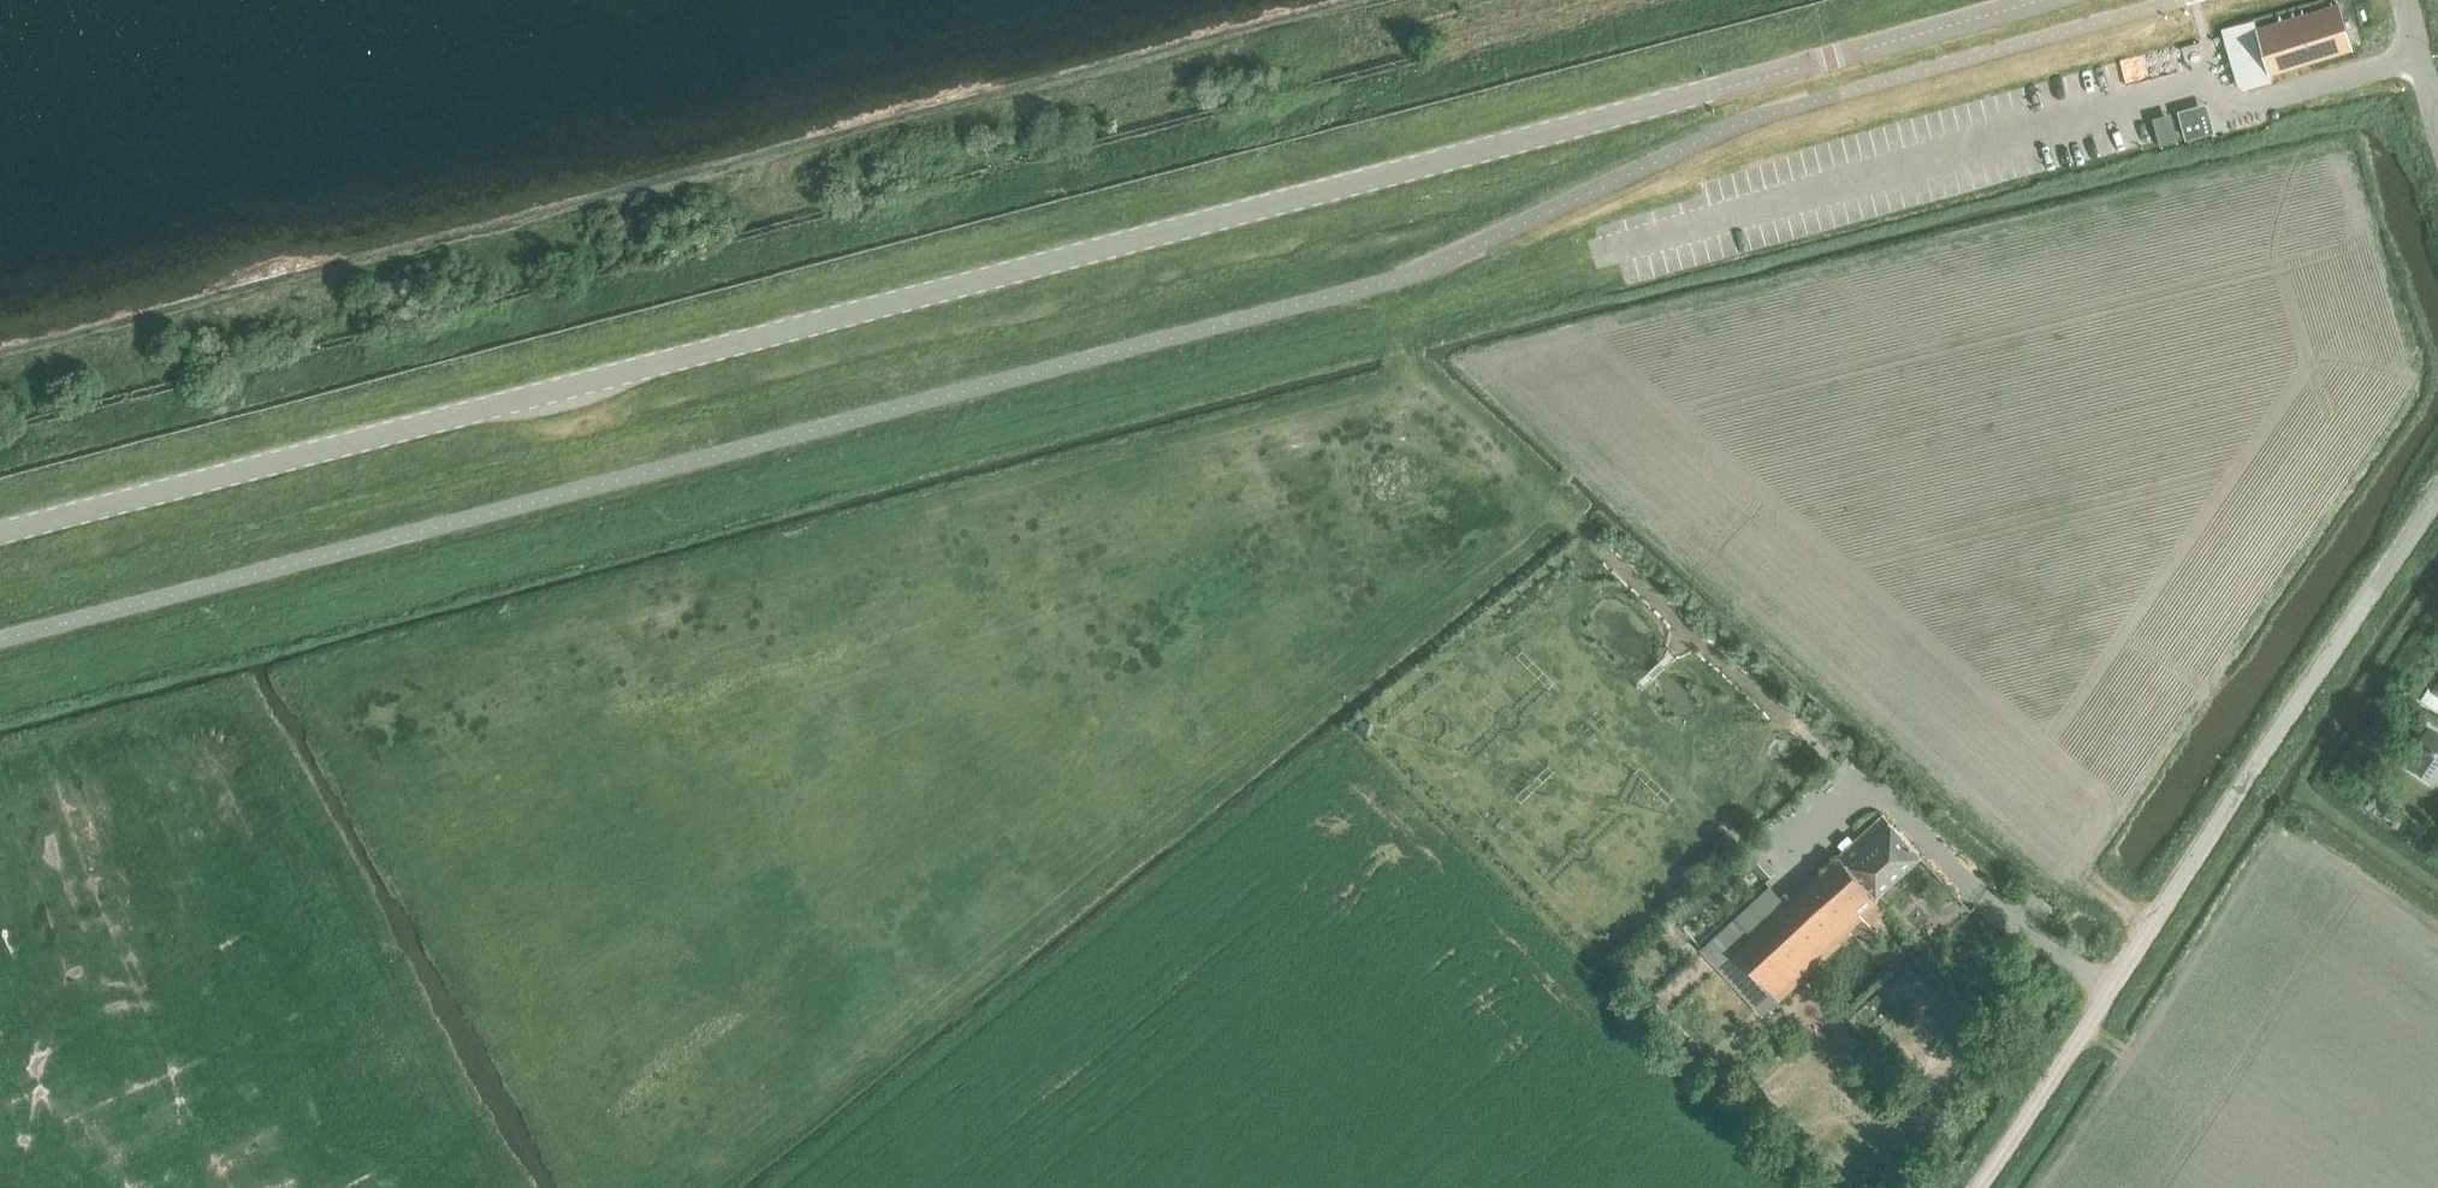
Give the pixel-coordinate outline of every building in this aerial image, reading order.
[(2257,27),(2250,28),(2258,56),(2264,54),(2270,72),(2351,49),(2338,3),(2257,27)] [(2210,126),(2206,111),(2199,113),(2181,118),(2185,133),(2186,137),(2211,130),(2210,126)] [(2160,150),(2182,145),(2175,117),(2153,123),(2160,150)] [(2437,777),(2437,776),(2437,734),(2427,726),(2419,738),(2422,740),(2410,758),(2437,777)] [(1865,946),(1878,933),(1859,913),(1876,897),(1875,897),(1920,855),(1883,815),(1735,951),(1779,998),(1852,932),(1865,946)]
